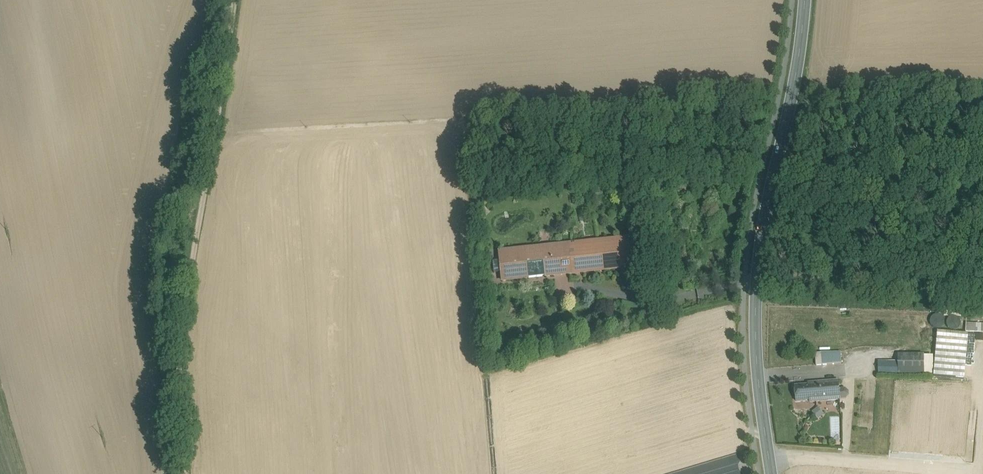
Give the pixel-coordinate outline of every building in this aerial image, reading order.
[(219,164),(233,165),(234,153),(220,152),(219,164)] [(630,238),(612,240),(615,269),(633,267),(630,238)] [(612,240),(550,247),(553,275),(594,271),(601,270),(615,269),(612,240)] [(550,247),(482,254),(485,282),(553,275),(550,247)] [(601,270),(594,271),(595,280),(602,279),(601,270)] [(966,323),(966,331),(982,332),(982,324),(966,323)] [(841,353),(822,353),(823,365),(841,364),(841,353)] [(918,354),(898,354),(899,365),(899,375),(918,375),(918,354)] [(930,354),(918,354),(918,375),(930,375),(930,354)] [(899,365),(879,364),(879,374),(899,375),(899,365)] [(838,381),(808,383),(808,385),(795,386),(796,402),(810,401),(810,403),(840,400),(846,399),(849,396),(849,392),(845,389),(839,390),(838,381)] [(818,409),(813,413),(818,419),(823,415),(818,409)]
